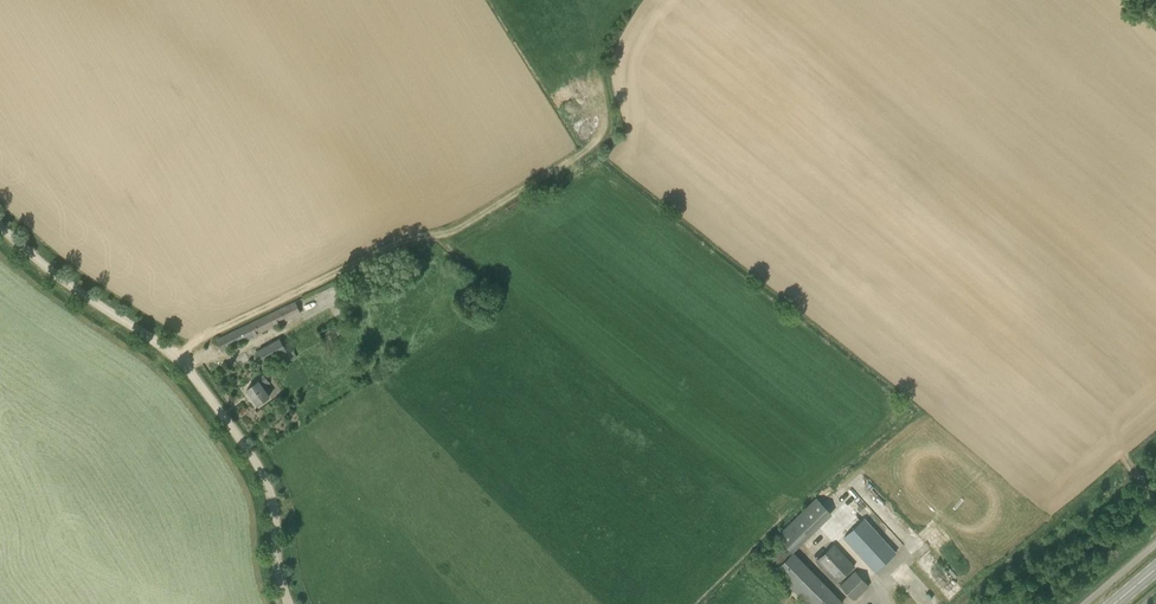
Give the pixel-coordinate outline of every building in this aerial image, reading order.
[(339,327),(324,335),(327,341),(343,333),(339,327)] [(266,365),(281,357),(284,364),(297,357),(294,350),(288,353),(280,338),(258,349),(266,365)] [(258,404),(269,396),(262,386),(269,382),(264,374),(255,380),(257,382),(247,389),(258,404)] [(832,514),(816,498),(808,505),(824,521),(832,514)] [(842,538),(875,573),(897,552),(865,517),(842,538)] [(834,543),(816,560),(837,582),(855,566),(834,543)] [(774,571),(777,574),(807,603),(842,603),(844,603),(794,552),(793,553),(774,571)] [(840,586),(854,601),(869,586),(855,571),(840,586)]
